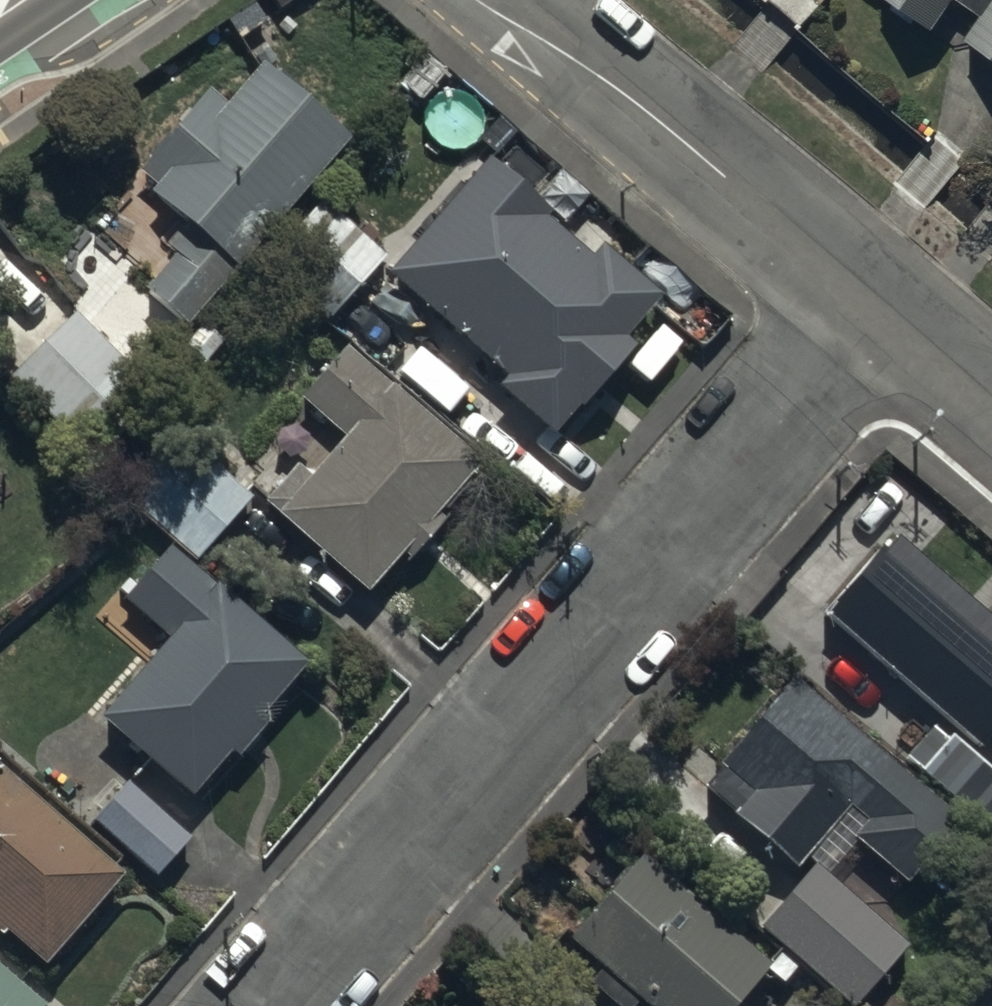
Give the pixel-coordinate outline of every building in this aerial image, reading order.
[(936,34),(958,3),(984,21),(968,44),(991,61),(991,0),(888,0),(936,34)] [(348,140),(260,66),(224,108),(208,93),(139,175),(155,188),(148,196),(183,225),(163,249),(173,257),(143,293),(188,331),(348,140)] [(494,154),(392,269),(510,374),(501,383),(555,431),(636,341),(627,333),(666,290),(607,238),(599,247),(494,154)] [(384,256),(320,200),(265,262),(330,318),(384,256)] [(139,375),(74,313),(6,383),(71,446),(139,375)] [(480,466),(344,348),(300,403),(344,439),(309,481),(293,468),(263,506),(365,595),(395,561),(404,568),(444,522),(437,516),(480,466)] [(196,562),(250,498),(161,423),(107,486),(196,562)] [(827,609),(980,745),(991,732),(991,613),(897,529),(827,609)] [(307,666),(167,549),(121,605),(164,641),(97,723),(192,802),(229,758),(237,765),(272,723),(265,717),(307,666)] [(960,830),(790,680),(712,769),(746,800),(730,818),(795,876),(823,844),(840,859),(854,844),(907,890),(960,830)] [(904,759),(987,833),(991,828),(991,777),(950,740),(946,744),(930,730),(904,759)] [(119,881),(0,775),(0,938),(38,971),(119,881)] [(189,839),(124,784),(90,824),(155,879),(189,839)] [(638,856),(565,940),(600,971),(590,983),(616,1005),(637,1005),(639,1004),(641,1005),(736,1005),(735,1005),(768,968),(638,856)] [(812,867),(755,931),(797,968),(782,985),(798,1000),(815,981),(842,1005),(855,1005),(905,950),(812,867)] [(0,971),(0,1005),(42,1005),(0,971)]
